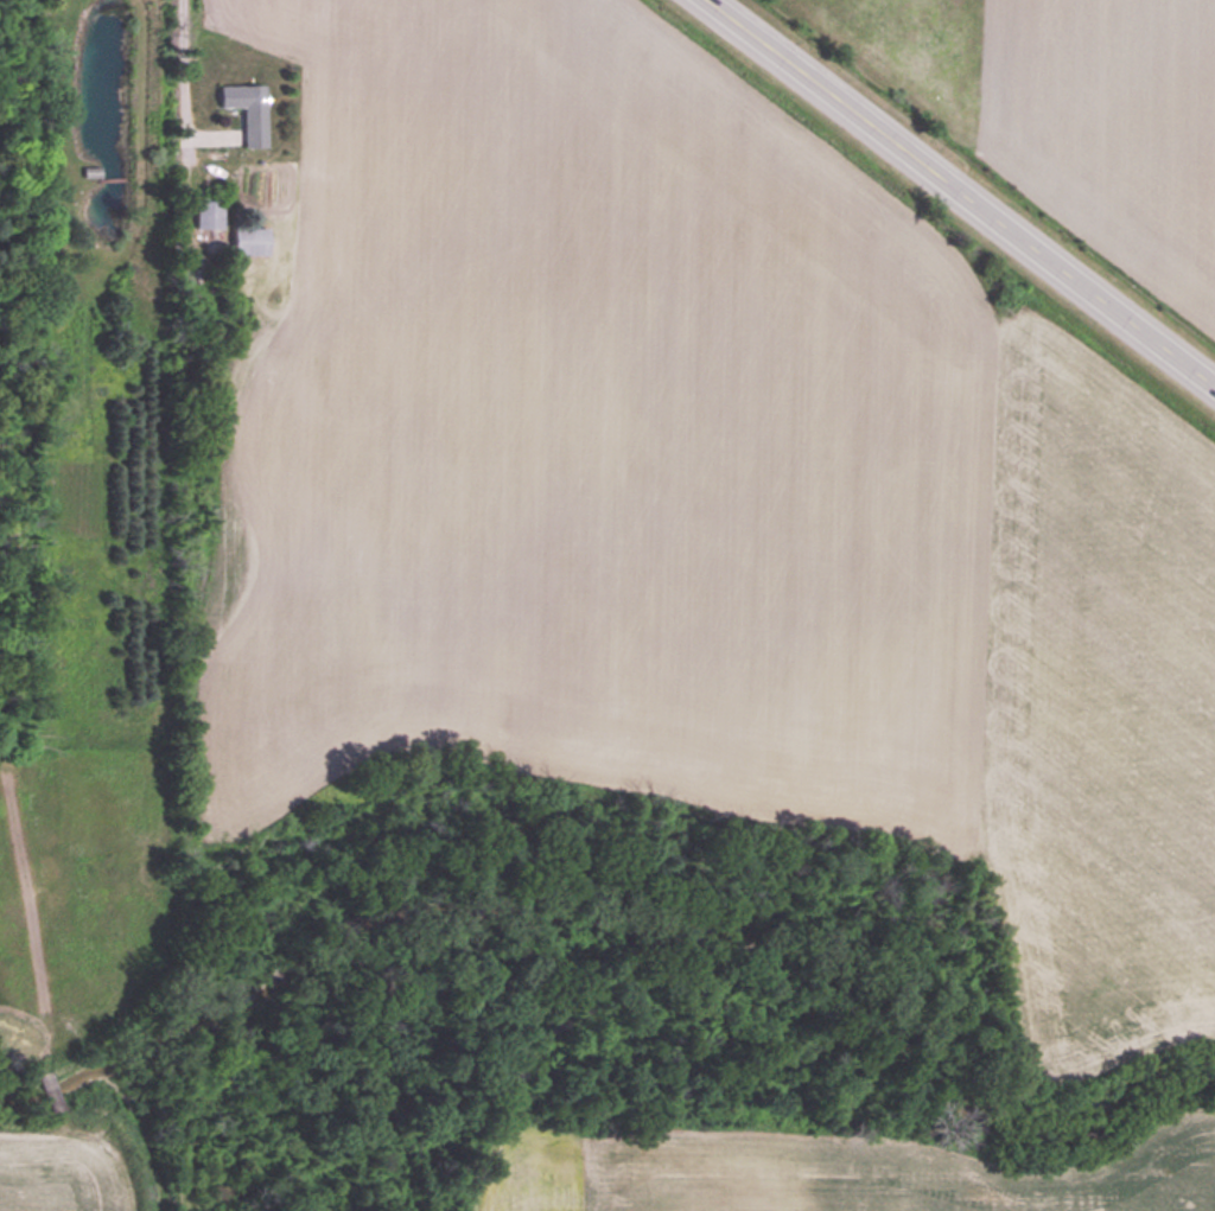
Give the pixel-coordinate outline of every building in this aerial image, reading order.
[(266,146),(265,83),(219,84),(219,106),(242,106),(243,146),(266,146)] [(222,228),(222,199),(195,199),(195,228),(222,228)] [(267,254),(267,226),(233,226),(233,254),(267,254)]
